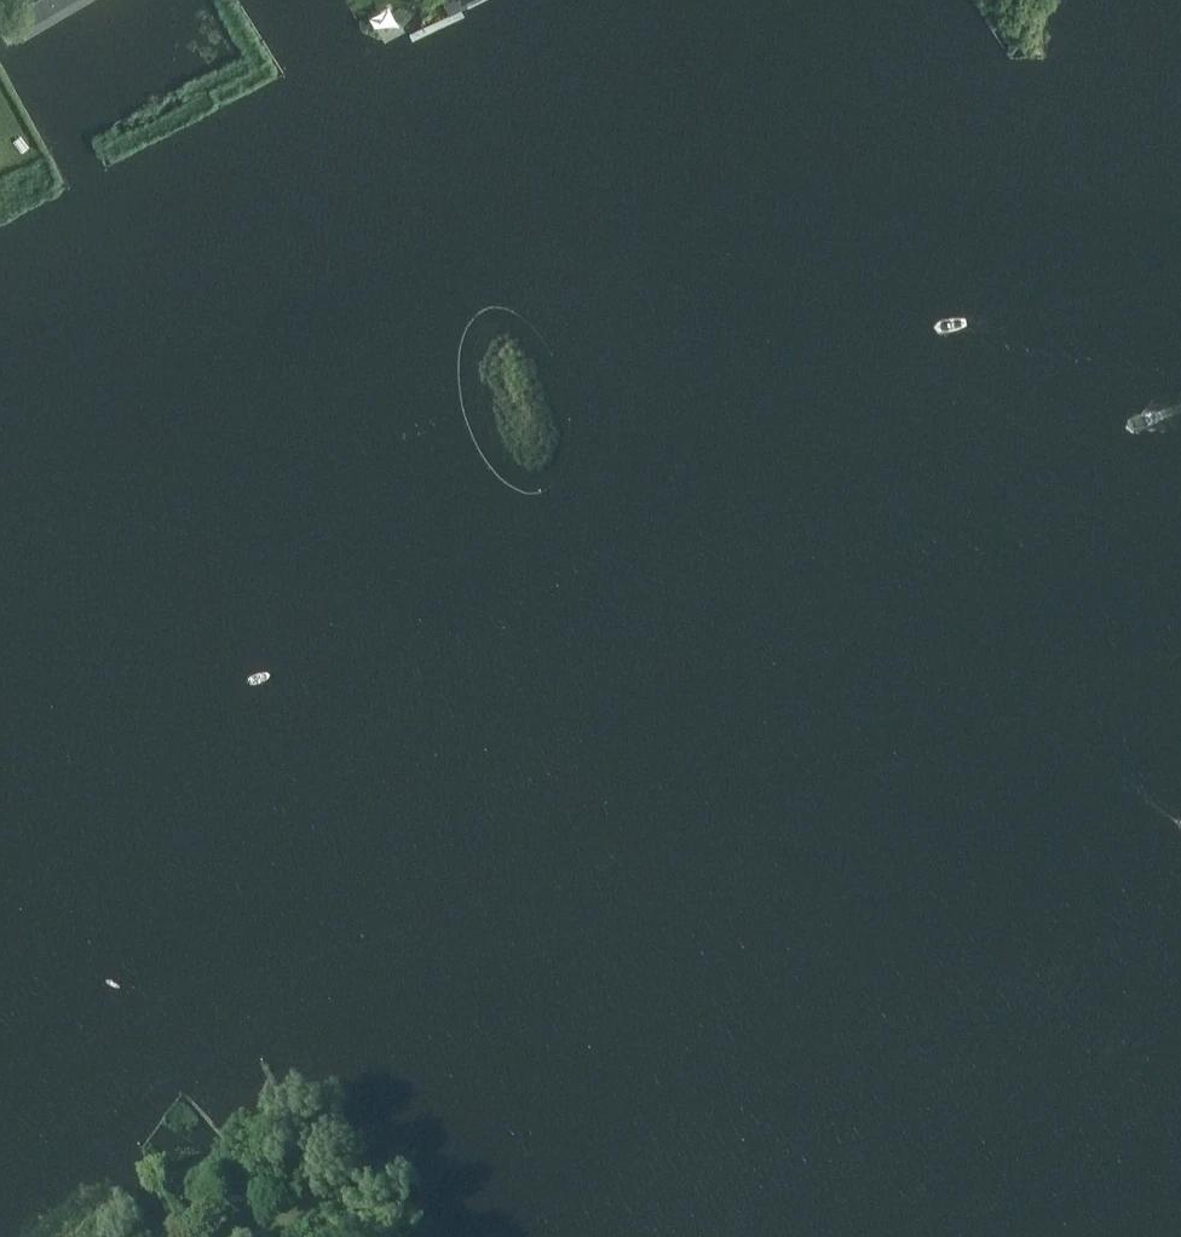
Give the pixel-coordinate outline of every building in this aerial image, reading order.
[(24,27),(28,34),(86,0),(34,0),(15,11),(24,27)]
